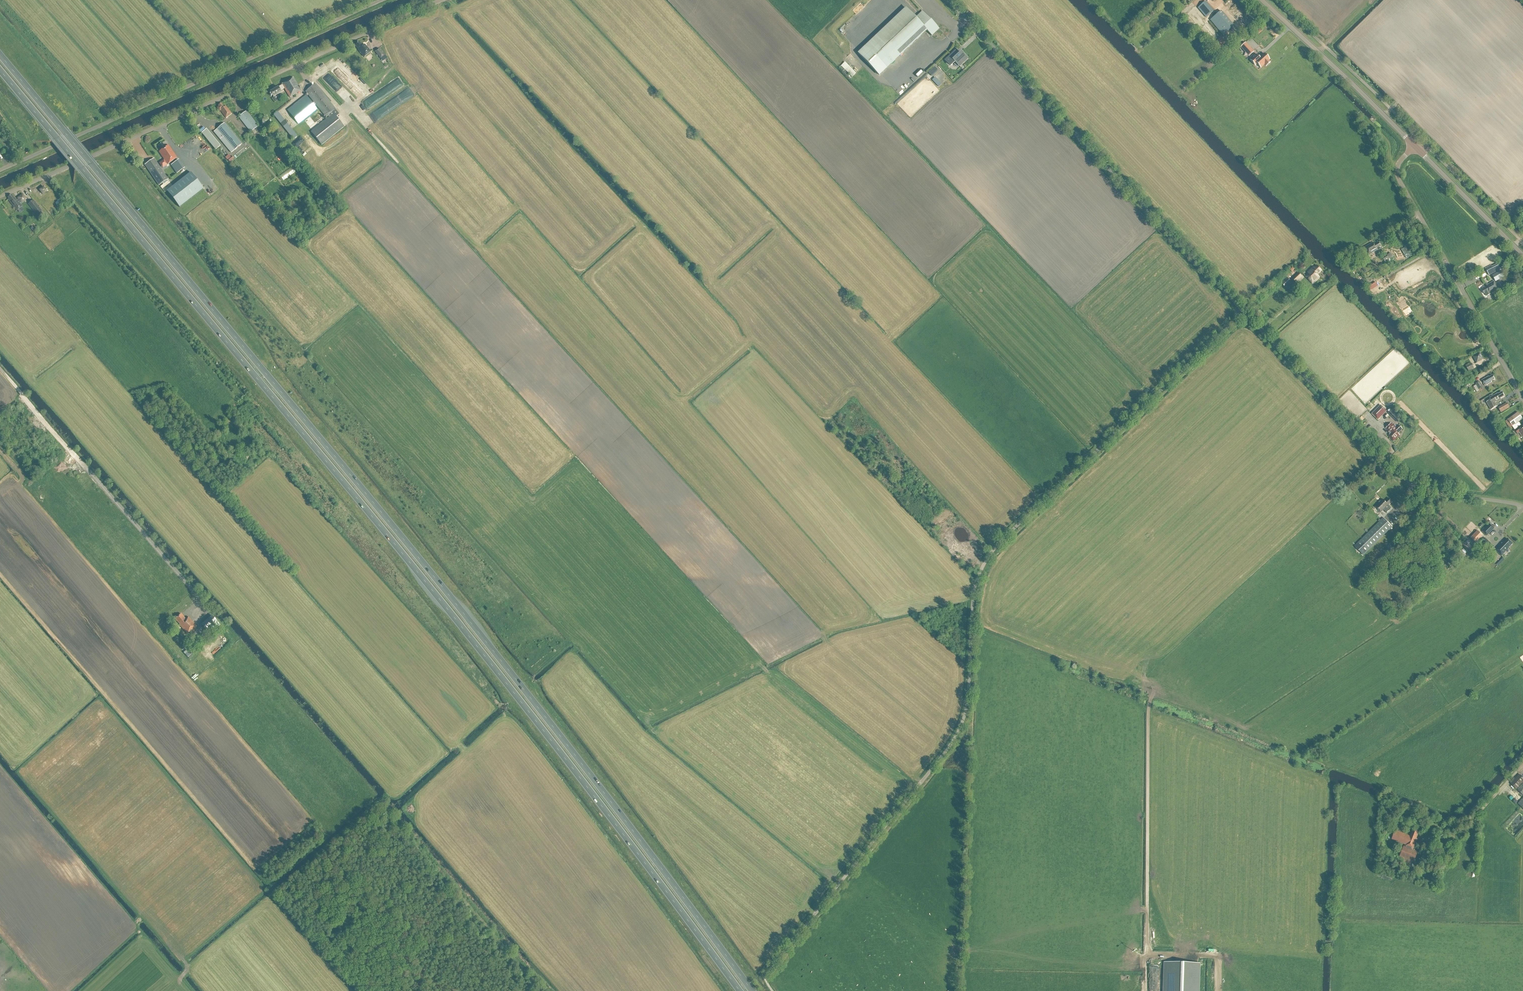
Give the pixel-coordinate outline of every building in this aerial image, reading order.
[(1206,17),(1213,11),(1205,2),(1198,8),(1206,17)] [(916,18),(906,8),(859,53),(880,75),(926,30),(932,36),(938,30),(933,24),(934,23),(923,12),(916,18)] [(1223,36),(1234,27),(1221,11),(1210,20),(1223,36)] [(1221,37),(1213,43),(1219,49),(1226,42),(1221,37)] [(363,47),(359,42),(355,46),(359,50),(358,50),(364,57),(371,52),(365,45),(363,47)] [(1275,56),(1279,52),(1278,50),(1279,50),(1274,45),(1265,54),(1269,58),(1274,54),(1275,56)] [(381,59),(385,55),(379,48),(375,52),(381,59)] [(1249,57),(1254,52),(1250,48),(1244,52),(1249,57)] [(958,55),(955,52),(946,61),(951,66),(955,62),(959,67),(967,59),(961,53),(958,55)] [(1264,54),(1259,58),(1256,55),(1250,60),(1255,66),(1257,64),(1260,68),(1264,64),(1266,66),(1270,63),(1268,61),(1269,60),(1264,54)] [(853,78),(856,74),(848,65),(844,69),(853,78)] [(932,77),(938,71),(934,67),(928,73),(932,77)] [(328,72),(322,78),(336,90),(341,84),(328,72)] [(301,91),(293,78),(290,80),(282,84),(282,85),(270,92),(273,98),(281,93),(280,91),(284,89),(290,98),(301,91)] [(369,108),(405,86),(401,79),(365,101),(369,108)] [(305,92),(314,103),(316,104),(326,117),(327,116),(329,118),(311,132),(322,145),(344,127),(336,117),(333,114),(332,112),(335,110),(336,109),(315,84),(305,92)] [(365,94),(369,97),(374,91),(371,87),(365,94)] [(317,109),(314,106),(313,104),(306,96),(287,111),(298,124),(317,109)] [(224,108),(221,104),(218,106),(219,107),(217,108),(220,111),(226,118),(232,114),(226,106),(224,108)] [(251,132),(258,126),(246,112),(239,117),(251,132)] [(293,139),(296,137),(297,136),(278,112),(274,115),(293,139)] [(223,124),(214,132),(231,153),(242,144),(227,126),(226,127),(223,124)] [(215,150),(220,146),(204,126),(199,130),(215,150)] [(165,148),(162,143),(158,145),(159,147),(158,148),(161,151),(159,152),(164,160),(159,163),(163,168),(170,163),(177,158),(168,146),(165,148)] [(159,186),(168,180),(154,158),(144,165),(159,186)] [(177,158),(170,163),(177,173),(184,168),(177,158)] [(280,176),(284,181),(295,172),(291,167),(280,176)] [(191,173),(167,191),(179,208),(203,189),(191,173)] [(43,186),(38,190),(42,194),(46,190),(43,186)] [(23,207),(19,202),(20,202),(22,204),(27,199),(23,194),(17,198),(18,200),(17,200),(16,198),(15,199),(12,195),(8,198),(9,199),(8,200),(17,211),(18,210),(20,213),(24,210),(22,208),(23,207)] [(280,201),(275,196),(271,200),(276,205),(280,201)] [(41,220),(45,216),(33,200),(28,204),(38,217),(41,220)] [(1381,247),(1379,243),(1375,245),(1373,243),(1364,248),(1369,256),(1377,250),(1377,249),(1381,247)] [(1491,265),(1485,268),(1489,276),(1495,272),(1493,269),(1492,266),(1491,265)] [(1313,284),(1319,277),(1317,275),(1322,271),(1317,266),(1305,277),(1313,284)] [(1495,282),(1502,278),(1498,271),(1492,275),(1495,282)] [(1292,279),(1296,283),(1303,277),(1298,273),(1292,279)] [(1285,287),(1291,281),(1288,277),(1281,283),(1285,287)] [(1486,297),(1499,290),(1494,281),(1481,289),(1482,290),(1484,294),(1485,293),(1486,297)] [(1377,282),(1369,286),(1371,291),(1379,286),(1377,282)] [(1477,363),(1484,360),(1480,353),(1473,357),(1477,363)] [(1468,371),(1474,369),(1471,363),(1466,366),(1468,371)] [(1495,380),(1492,376),(1489,378),(1488,377),(1482,381),(1485,386),(1492,382),(1495,380)] [(1504,396),(1502,392),(1498,394),(1498,393),(1490,398),(1491,400),(1486,403),(1491,410),(1497,407),(1495,403),(1501,399),(1501,398),(1504,396)] [(1498,407),(1501,412),(1510,407),(1508,402),(1498,407)] [(1378,420),(1387,412),(1381,406),(1372,414),(1378,420)] [(1392,409),(1388,414),(1395,421),(1398,423),(1402,419),(1399,416),(1392,409)] [(1512,427),(1522,419),(1518,412),(1508,420),(1512,427)] [(1396,428),(1391,423),(1386,429),(1391,434),(1388,436),(1394,442),(1400,436),(1398,434),(1402,430),(1399,426),(1396,428)] [(1383,499),(1375,507),(1381,513),(1384,511),(1386,513),(1391,508),(1389,506),(1392,502),(1389,498),(1385,502),(1383,499)] [(1363,556),(1392,527),(1383,518),(1354,547),(1363,556)] [(1487,537),(1495,528),(1490,524),(1482,532),(1487,537)] [(1471,537),(1476,542),(1483,535),(1478,530),(1471,537)] [(1490,551),(1494,547),(1485,538),(1481,542),(1490,551)] [(1512,544),(1507,539),(1503,543),(1496,550),(1501,556),(1509,549),(1508,548),(1512,544)] [(1462,557),(1467,552),(1464,549),(1459,554),(1462,557)] [(186,620),(181,614),(175,619),(180,625),(179,625),(187,634),(196,627),(189,617),(186,620)] [(199,644),(207,637),(203,633),(195,639),(199,644)] [(188,657),(192,653),(188,649),(183,653),(188,657)] [(1522,782),(1522,778),(1519,774),(1510,784),(1516,789),(1522,782)] [(1413,850),(1417,839),(1416,839),(1419,833),(1413,830),(1410,836),(1395,831),(1392,839),(1406,845),(1406,846),(1405,846),(1405,847),(1404,847),(1400,857),(1414,863),(1418,852),(1413,850)] [(1164,990),(1198,990),(1199,963),(1165,962),(1164,990)]
